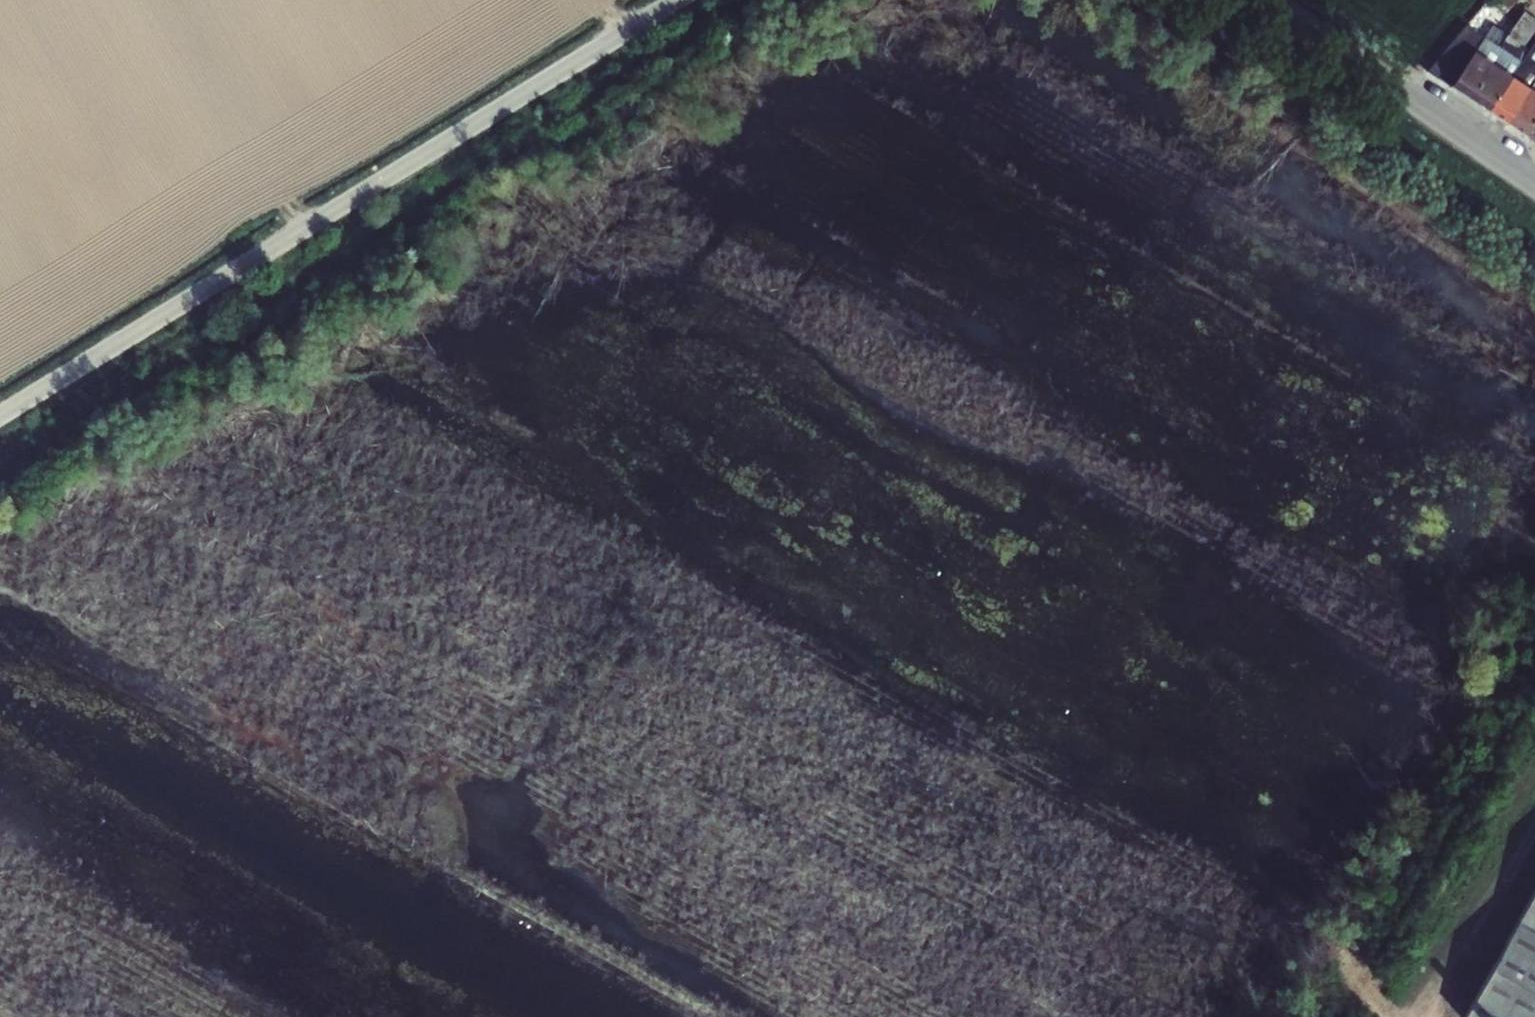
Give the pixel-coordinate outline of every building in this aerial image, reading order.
[(1508,9),(1516,0),(1501,0),(1500,1),(1508,9)] [(1424,71),(1433,77),(1434,76),(1449,87),(1473,51),(1491,63),(1510,76),(1529,89),(1534,93),(1534,38),(1526,50),(1527,51),(1520,62),(1512,57),(1517,49),(1520,52),(1534,30),(1534,18),(1523,10),(1497,47),(1482,38),(1477,45),(1459,33),(1445,51),(1448,53),(1445,57),(1437,52),(1424,71)] [(1473,51),(1449,87),(1468,99),(1491,63),(1473,51)] [(1491,63),(1468,99),(1487,111),(1510,76),(1491,63)] [(1510,76),(1487,111),(1506,124),(1529,89),(1510,76)] [(1506,124),(1524,136),(1534,121),(1534,93),(1529,89),(1506,124)] [(1524,136),(1534,144),(1534,121),(1524,136)] [(1463,1016),(1534,1016),(1534,887),(1463,1016)]
